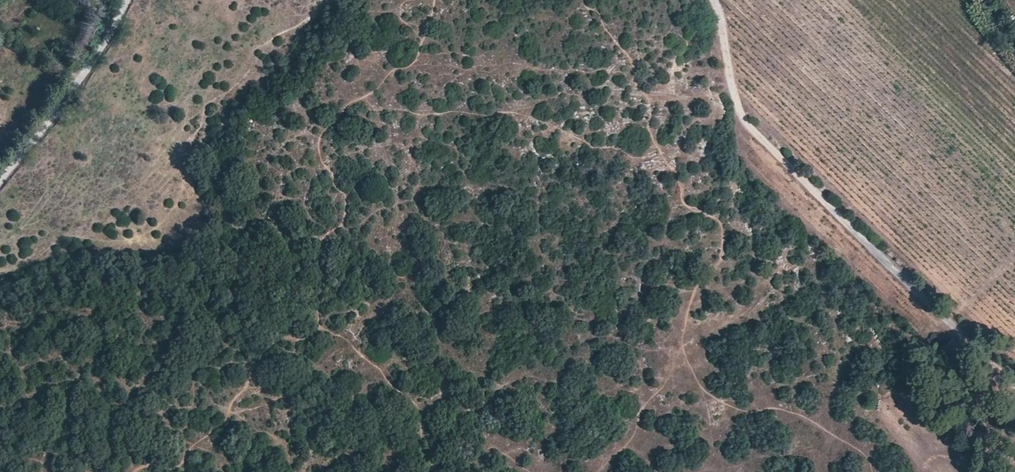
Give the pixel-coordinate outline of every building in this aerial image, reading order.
[(954,337),(945,345),(955,357),(965,349),(954,337)]
